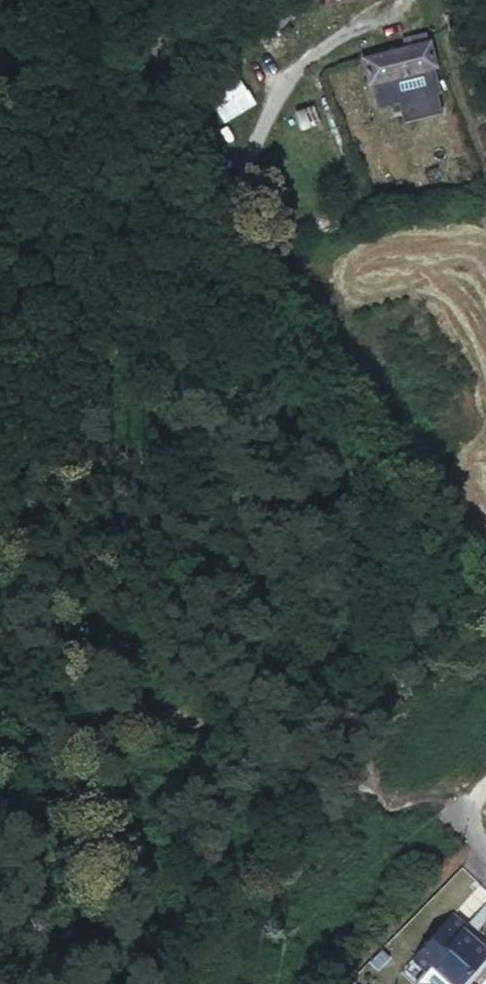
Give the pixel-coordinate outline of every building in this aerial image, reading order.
[(363,87),(435,68),(426,38),(355,57),(363,87)] [(205,116),(246,91),(236,75),(196,100),(205,116)] [(418,964),(431,975),(438,967),(455,981),(455,983),(470,983),(485,965),(485,948),(479,942),(473,944),(464,936),(468,931),(455,920),(418,964)]
